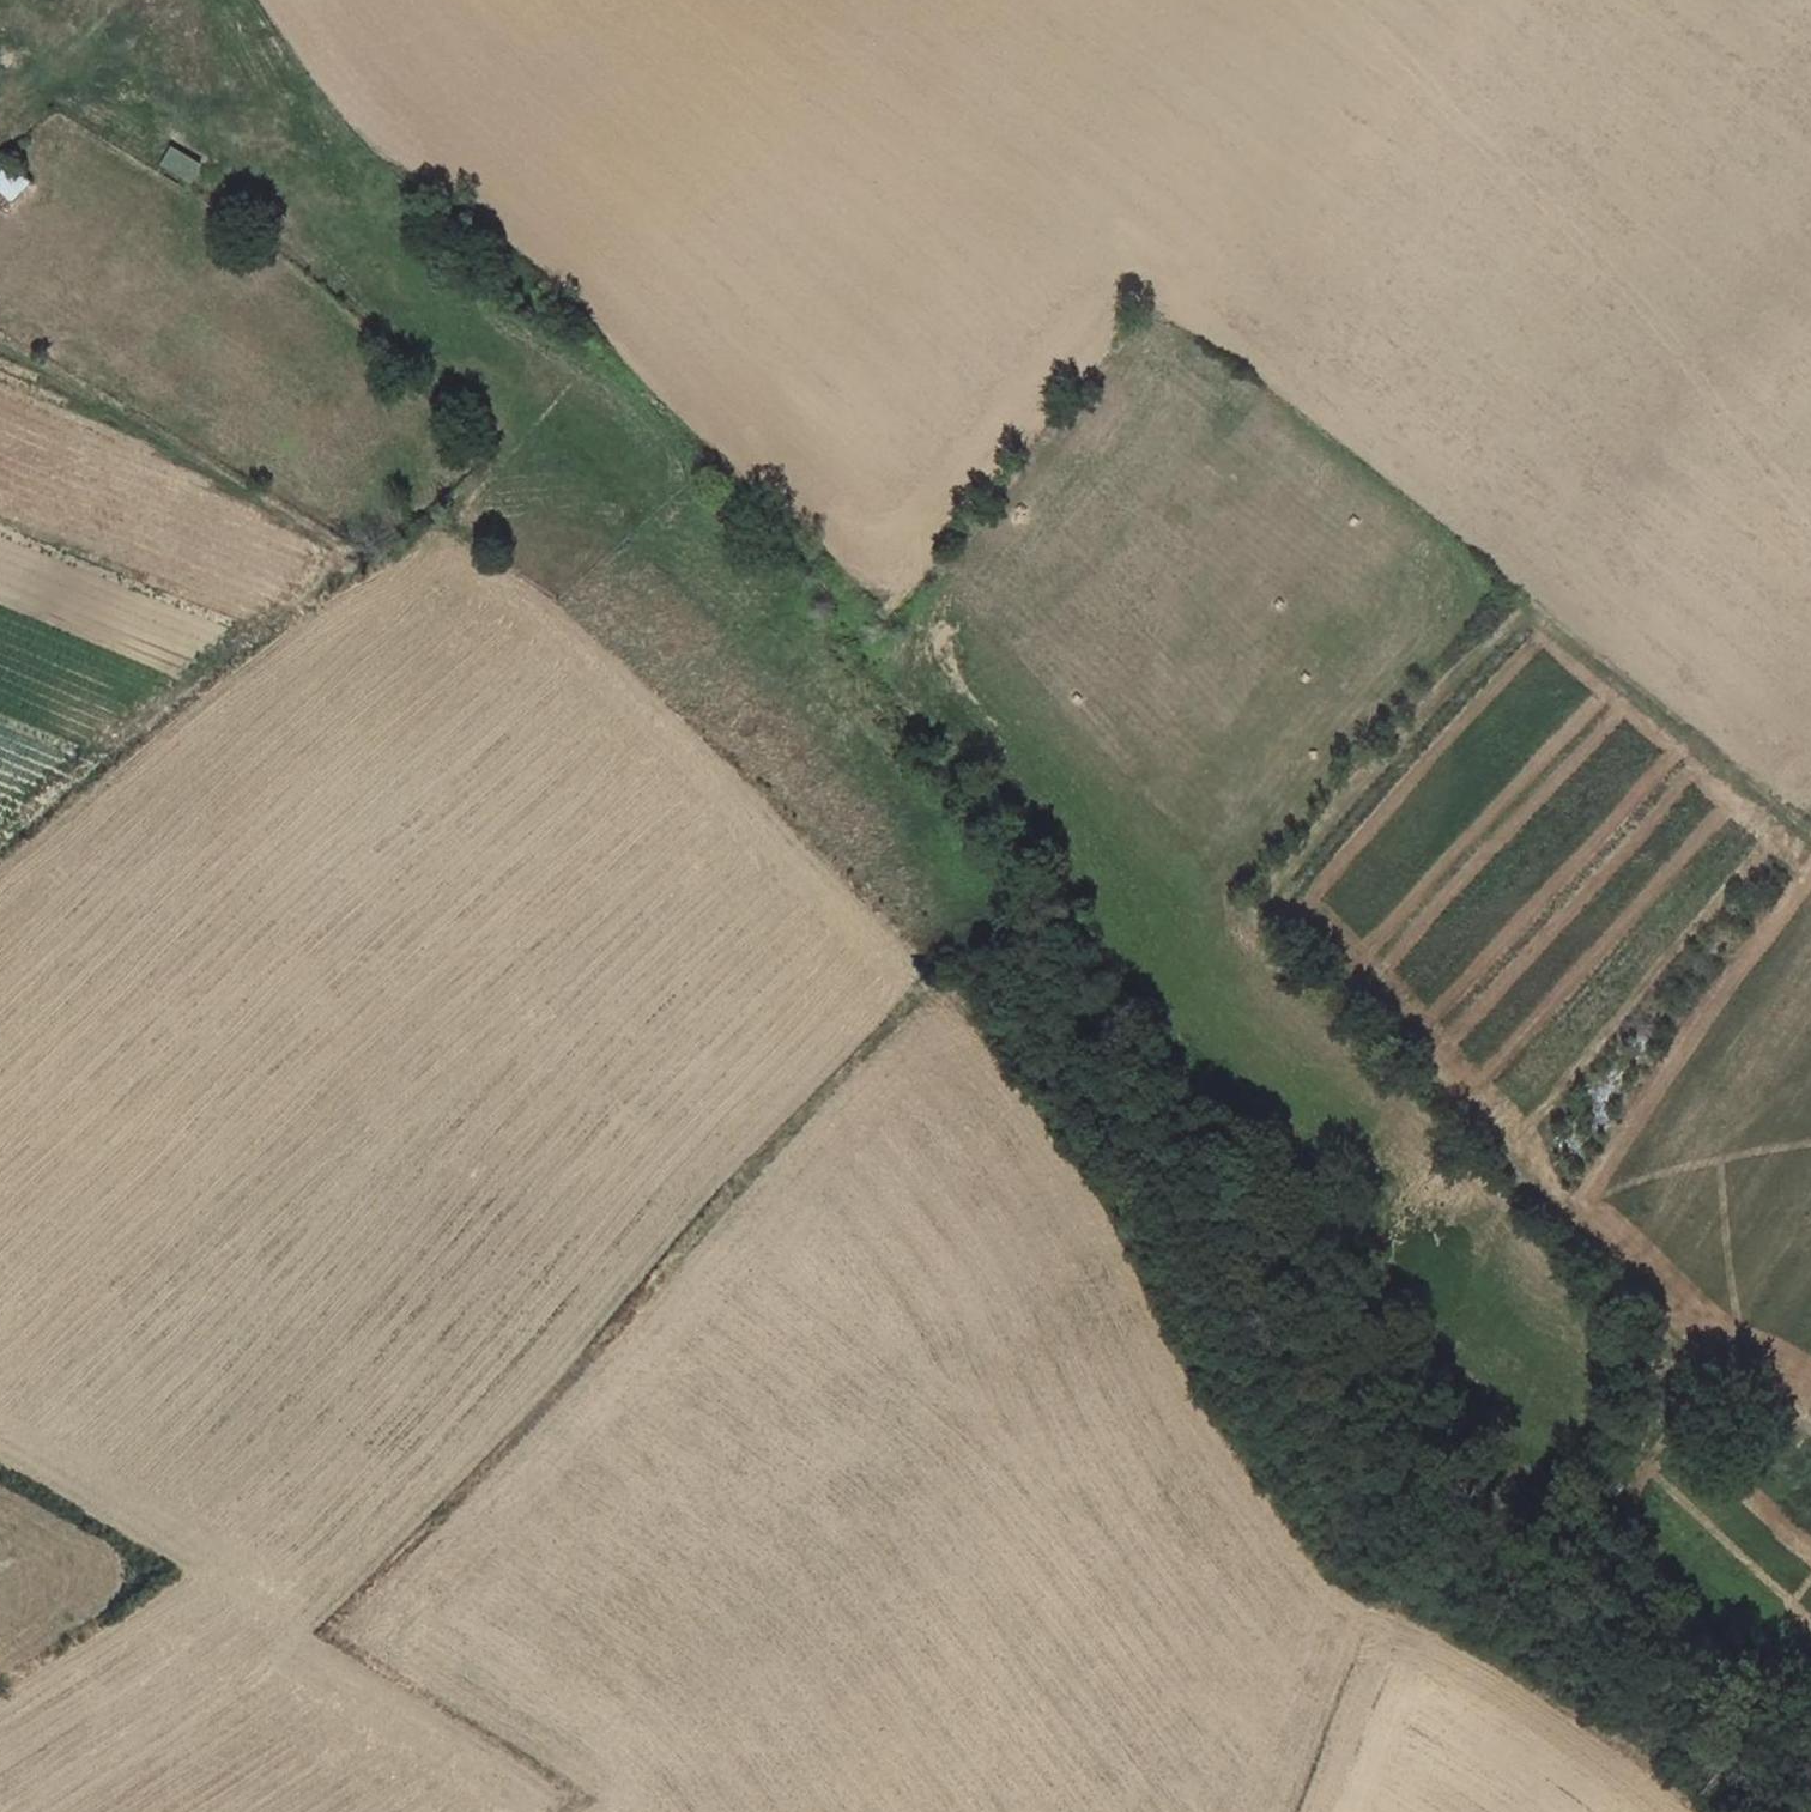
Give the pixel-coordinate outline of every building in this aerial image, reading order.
[(160,166),(191,181),(201,161),(169,147),(160,166)] [(27,186),(6,164),(0,170),(0,193),(10,203),(27,186)]
